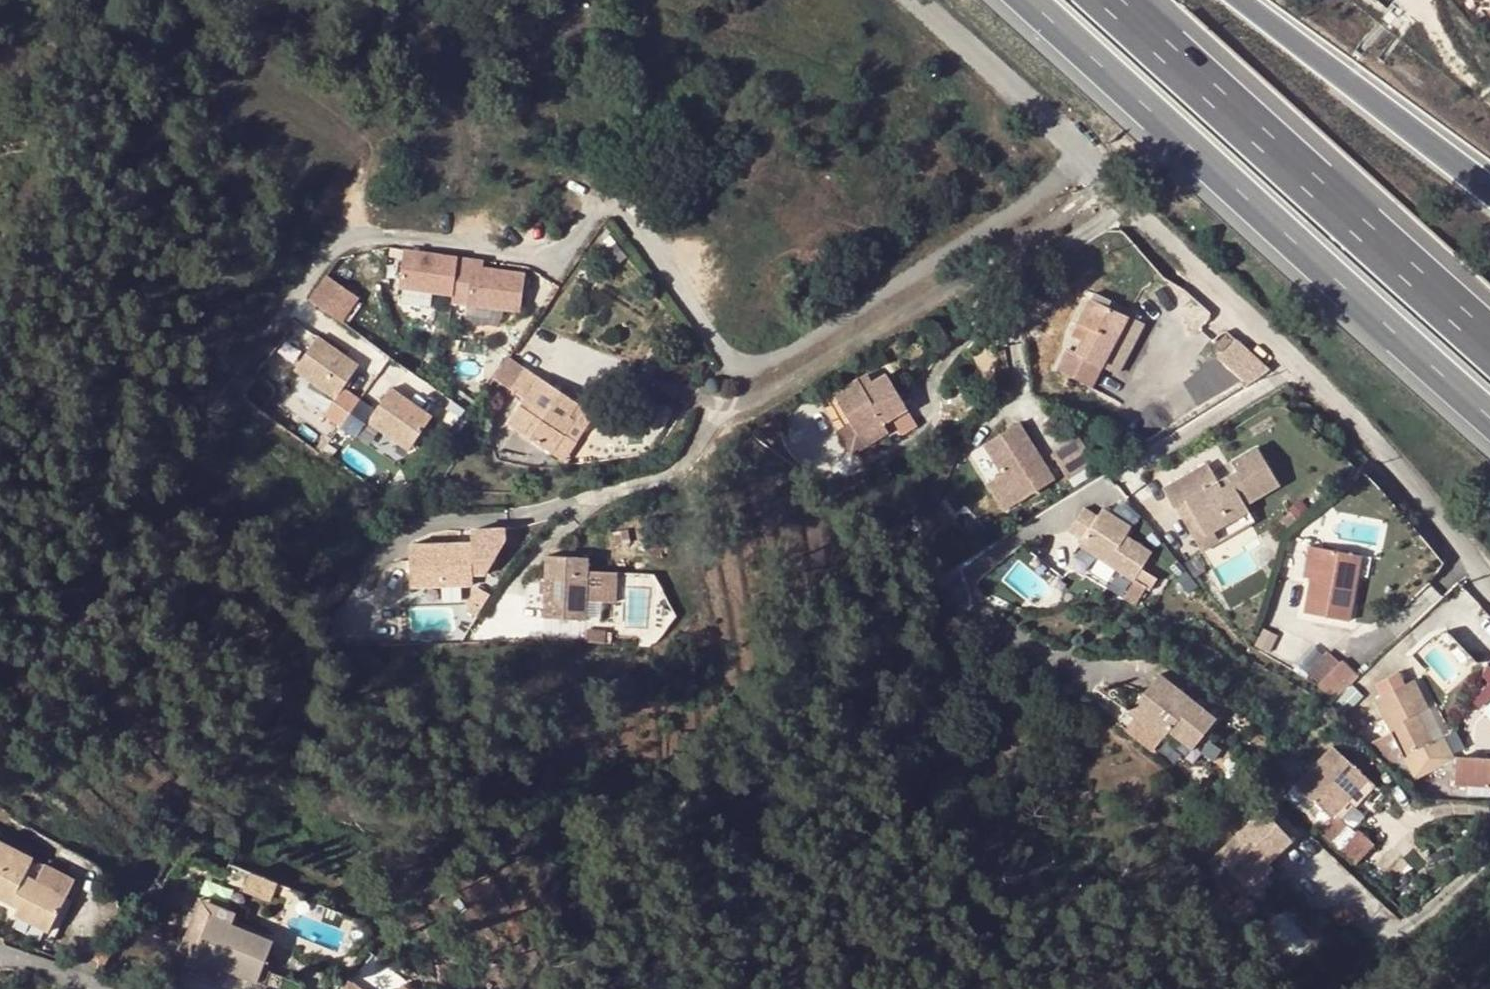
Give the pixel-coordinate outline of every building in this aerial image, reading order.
[(472,268),(473,260),(405,250),(400,288),(453,295),(454,288),(469,290),(467,305),(519,312),(525,275),(481,269),(472,268)] [(482,262),(473,260),(472,268),(481,269),(482,262)] [(328,274),(309,300),(345,326),(364,301),(328,274)] [(1122,315),(1134,292),(1120,285),(1108,307),(1122,315)] [(405,292),(404,303),(432,305),(433,294),(405,292)] [(1130,319),(1122,315),(1108,307),(1094,299),(1073,338),(1082,343),(1077,354),(1069,349),(1058,369),(1093,388),(1130,319)] [(1229,328),(1212,346),(1252,385),(1269,367),(1229,328)] [(403,464),(434,414),(392,387),(378,408),(346,388),(362,363),(316,334),(293,371),(337,400),(327,415),(403,464)] [(526,400),(510,423),(552,453),(576,419),(571,416),(580,404),(542,377),(528,367),(512,390),(526,400)] [(888,372),(873,380),(864,385),(860,379),(834,394),(857,432),(881,419),(883,419),(885,422),(909,408),(888,372)] [(869,373),(860,379),(864,385),(873,380),(869,373)] [(304,381),(296,393),(325,412),(333,400),(304,381)] [(881,419),(857,432),(864,444),(890,430),(885,422),(883,419),(881,419)] [(1020,420),(984,444),(1002,473),(988,482),(1004,509),(1019,500),(1056,477),(1020,420)] [(1081,438),(1055,454),(1070,478),(1096,461),(1081,438)] [(1209,465),(1166,488),(1178,506),(1186,502),(1205,534),(1250,507),(1248,503),(1278,485),(1256,448),(1232,462),(1236,470),(1240,476),(1232,481),(1228,475),(1218,480),(1209,465)] [(1236,470),(1228,475),(1232,481),(1240,476),(1236,470)] [(1089,502),(1073,525),(1086,534),(1082,540),(1153,585),(1161,573),(1145,563),(1157,546),(1131,529),(1135,522),(1107,504),(1102,510),(1089,502)] [(1186,502),(1178,506),(1203,550),(1256,519),(1250,507),(1205,534),(1186,502)] [(1291,509),(1278,520),(1285,528),(1299,518),(1291,509)] [(416,545),(415,585),(478,586),(478,575),(491,576),(514,543),(514,533),(478,533),(478,545),(416,545)] [(1320,582),(1326,551),(1312,549),(1306,580),(1313,581),(1320,582)] [(1320,582),(1313,581),(1306,615),(1351,623),(1363,557),(1326,551),(1320,582)] [(592,557),(550,554),(546,617),(589,619),(592,557)] [(624,575),(628,628),(654,627),(650,573),(624,575)] [(481,619),(496,598),(482,589),(471,605),(474,608),(471,612),(481,619)] [(1444,684),(1475,664),(1451,628),(1420,647),(1444,684)] [(1344,660),(1321,682),(1336,697),(1358,675),(1344,660)] [(1157,673),(1133,703),(1137,707),(1132,713),(1160,735),(1166,728),(1179,738),(1184,731),(1195,740),(1212,719),(1157,673)] [(1400,674),(1379,685),(1385,698),(1376,703),(1416,779),(1444,766),(1451,762),(1455,760),(1444,739),(1434,745),(1419,715),(1430,710),(1416,682),(1407,687),(1400,674)] [(1133,703),(1129,710),(1132,713),(1137,707),(1133,703)] [(1184,731),(1179,738),(1189,747),(1195,740),(1184,731)] [(1333,746),(1296,784),(1315,802),(1331,817),(1348,800),(1368,780),(1333,746)] [(1444,766),(1447,773),(1457,773),(1456,787),(1489,789),(1489,762),(1458,760),(1457,766),(1453,766),(1451,762),(1444,766)] [(1375,787),(1368,780),(1348,800),(1355,807),(1375,787)] [(1315,802),(1302,814),(1354,865),(1373,846),(1357,831),(1352,835),(1331,817),(1315,802)] [(1262,808),(1213,854),(1241,883),(1264,863),(1291,838),(1262,808)] [(13,905),(16,900),(23,904),(20,909),(17,916),(51,933),(51,931),(67,898),(27,879),(35,862),(0,845),(0,899),(13,905)] [(27,879),(67,898),(75,881),(35,862),(27,879)] [(1264,863),(1241,883),(1246,889),(1269,869),(1264,863)] [(1243,894),(1225,905),(1236,921),(1254,911),(1243,894)] [(75,902),(67,898),(51,931),(60,935),(75,902)] [(16,900),(13,905),(20,909),(23,904),(16,900)] [(235,918),(214,910),(210,920),(231,928),(235,918)] [(272,945),(231,928),(210,920),(196,955),(223,965),(224,961),(233,964),(231,969),(230,973),(257,983),(272,945)] [(55,945),(60,935),(51,931),(51,933),(47,942),(55,945)] [(196,955),(189,971),(217,982),(223,965),(196,955)] [(224,961),(223,965),(231,969),(233,964),(224,961)]
